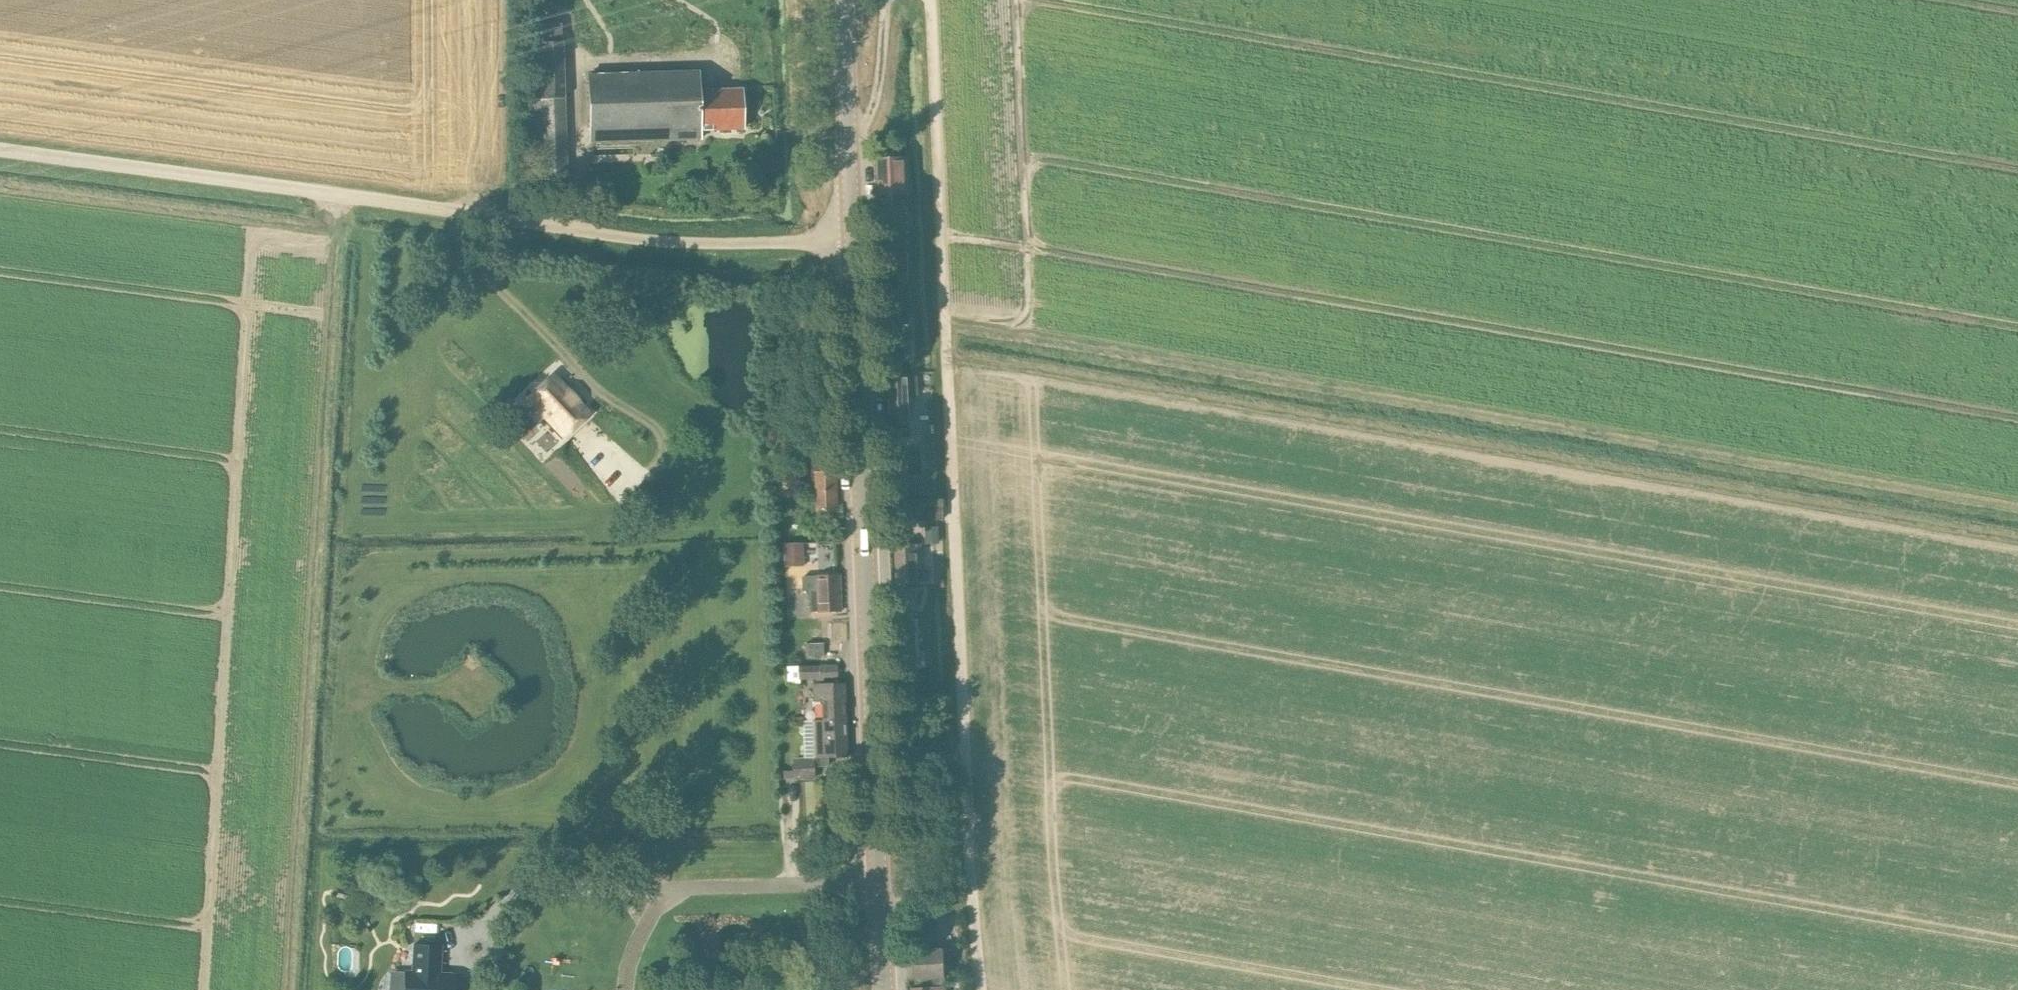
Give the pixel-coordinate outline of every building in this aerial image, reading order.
[(567,178),(562,42),(525,43),(527,100),(528,100),(530,179),(567,178)] [(699,90),(698,71),(587,75),(590,143),(701,139),(701,130),(743,128),(742,88),(699,90)] [(879,194),(909,193),(908,158),(900,158),(878,159),(879,194)] [(904,357),(890,358),(891,369),(904,369),(904,357)] [(562,438),(584,417),(590,412),(554,373),(520,404),(520,407),(533,421),(537,421),(543,416),(562,438)] [(890,424),(892,424),(910,423),(909,395),(919,395),(918,376),(908,377),(888,377),(890,424)] [(818,443),(805,444),(805,453),(818,453),(818,443)] [(818,510),(824,510),(838,510),(837,472),(828,472),(828,463),(812,464),(812,477),(817,477),(818,510)] [(938,526),(925,527),(926,542),(939,542),(938,526)] [(922,543),(898,544),(894,544),(896,583),(918,582),(917,568),(923,568),(922,543)] [(803,544),(785,544),(785,558),(804,557),(803,544)] [(819,576),(803,577),(803,591),(811,590),(812,611),(820,610),(820,611),(841,610),(840,575),(819,576)] [(917,593),(902,594),(902,605),(917,605),(917,593)] [(826,656),(825,655),(825,643),(807,644),(807,656),(826,656)] [(840,664),(821,665),(822,679),(840,678),(840,664)] [(799,666),(800,680),(822,679),(821,665),(799,666)] [(816,720),(816,721),(848,719),(847,683),(815,684),(815,700),(825,700),(826,719),(816,720)] [(816,721),(818,757),(849,756),(848,719),(816,721)] [(795,759),(795,777),(815,777),(815,759),(795,759)] [(441,947),(413,945),(411,972),(405,972),(404,989),(454,989),(454,975),(440,974),(441,947)] [(943,987),(945,987),(944,950),(914,951),(915,979),(927,978),(927,987),(910,988),(910,989),(943,989),(943,987)] [(741,989),(742,972),(731,972),(731,988),(741,989)]
